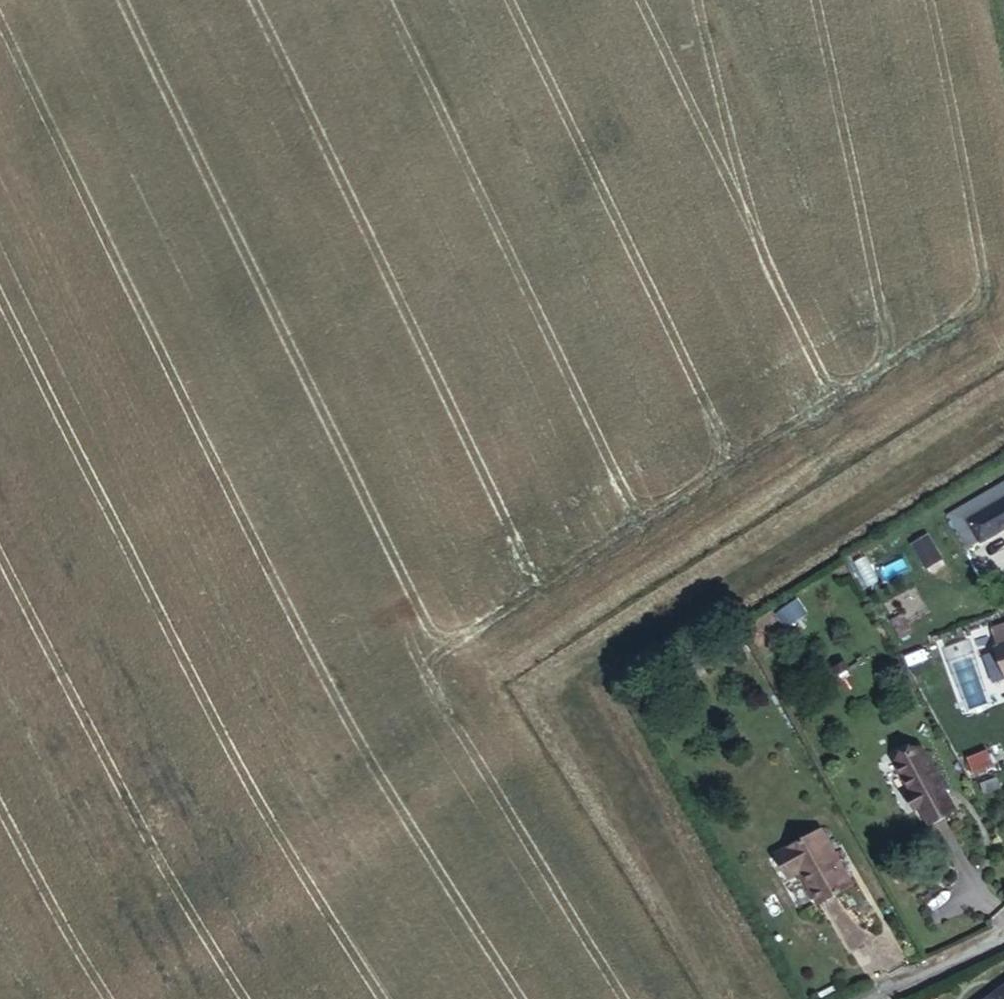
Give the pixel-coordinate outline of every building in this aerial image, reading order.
[(949,521),(970,554),(1003,533),(1003,486),(949,521)] [(926,542),(910,553),(925,576),(941,565),(926,542)] [(992,652),(1003,678),(1003,628),(986,637),(993,651),(992,652)] [(924,751),(897,767),(914,799),(909,802),(917,819),(923,815),(932,832),(960,817),(924,751)] [(820,835),(775,861),(786,881),(797,875),(817,910),(851,890),(820,835)] [(989,998),(1003,998),(1003,989),(989,998)]
